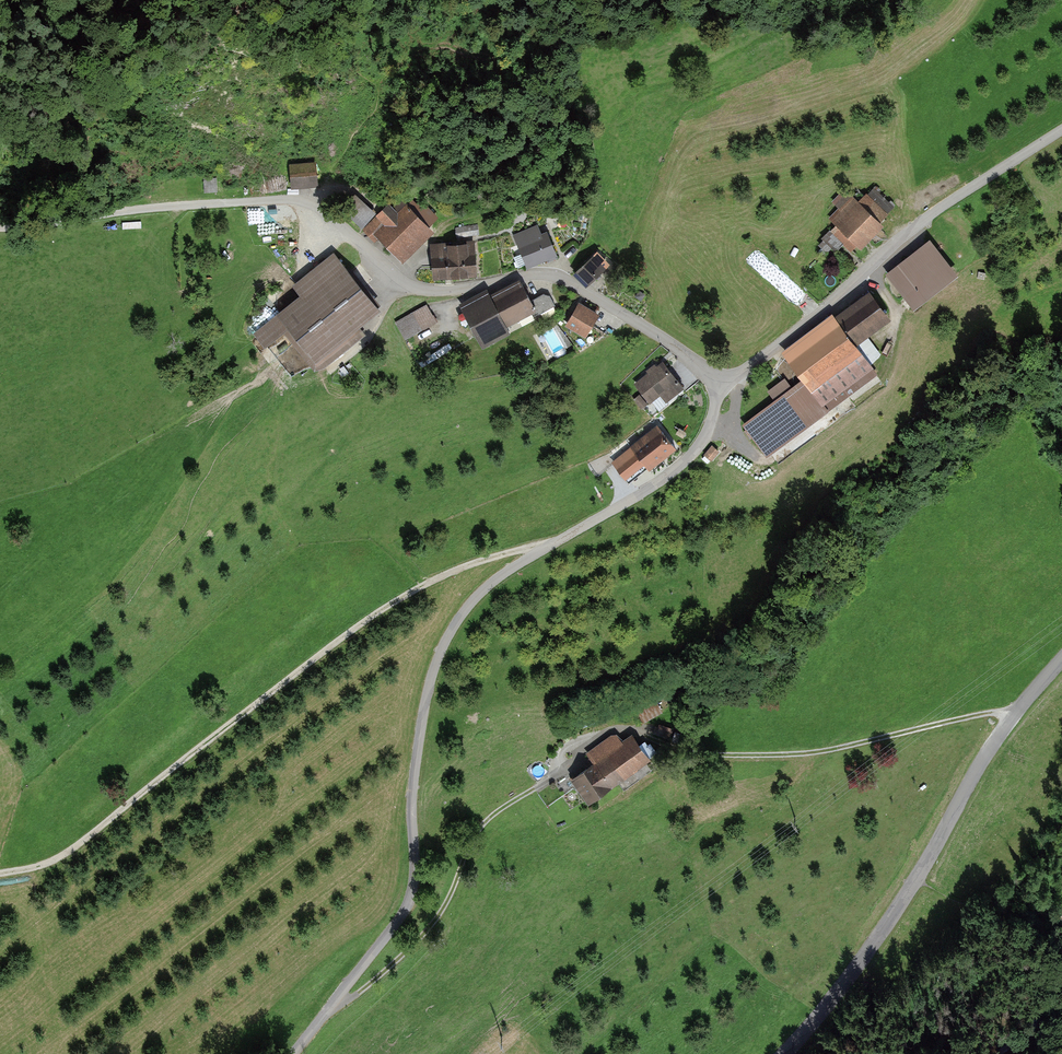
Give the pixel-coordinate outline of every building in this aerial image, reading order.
[(291,188),(318,186),(316,158),(288,161),(291,188)] [(857,202),(846,190),(833,201),(839,208),(828,218),(834,226),(821,237),(834,251),(841,244),(848,251),(854,245),(858,249),(882,228),(878,223),(894,209),(875,187),(857,202)] [(341,207),(361,227),(376,212),(355,193),(341,207)] [(396,199),(365,228),(400,264),(430,234),(396,199)] [(543,221),(512,235),(526,266),(557,252),(543,221)] [(478,224),(455,227),(456,237),(479,234),(478,224)] [(930,238),(885,273),(913,309),(958,274),(930,238)] [(475,241),(429,244),(431,277),(477,274),(475,241)] [(377,310),(334,253),(291,285),(300,297),(253,331),(264,346),(284,331),(314,372),(364,335),(357,325),(377,310)] [(603,268),(590,255),(572,272),(584,286),(603,268)] [(487,290),(459,304),(481,347),(509,333),(504,324),(533,309),(535,313),(555,303),(548,290),(529,300),(519,280),(489,295),(487,290)] [(830,313),(778,351),(800,380),(740,423),(764,456),(876,375),(868,364),(880,354),(867,336),(890,320),(868,290),(832,316),(830,313)] [(598,313),(578,302),(566,324),(585,335),(598,313)] [(426,305),(396,322),(406,339),(436,323),(426,305)] [(683,390),(662,362),(634,383),(648,403),(658,396),(664,404),(683,390)] [(648,403),(639,394),(634,398),(643,408),(648,403)] [(676,450),(658,427),(614,462),(626,477),(644,463),(649,470),(676,450)] [(595,763),(570,779),(587,804),(651,761),(634,735),(625,740),(619,732),(588,752),(595,763)]
